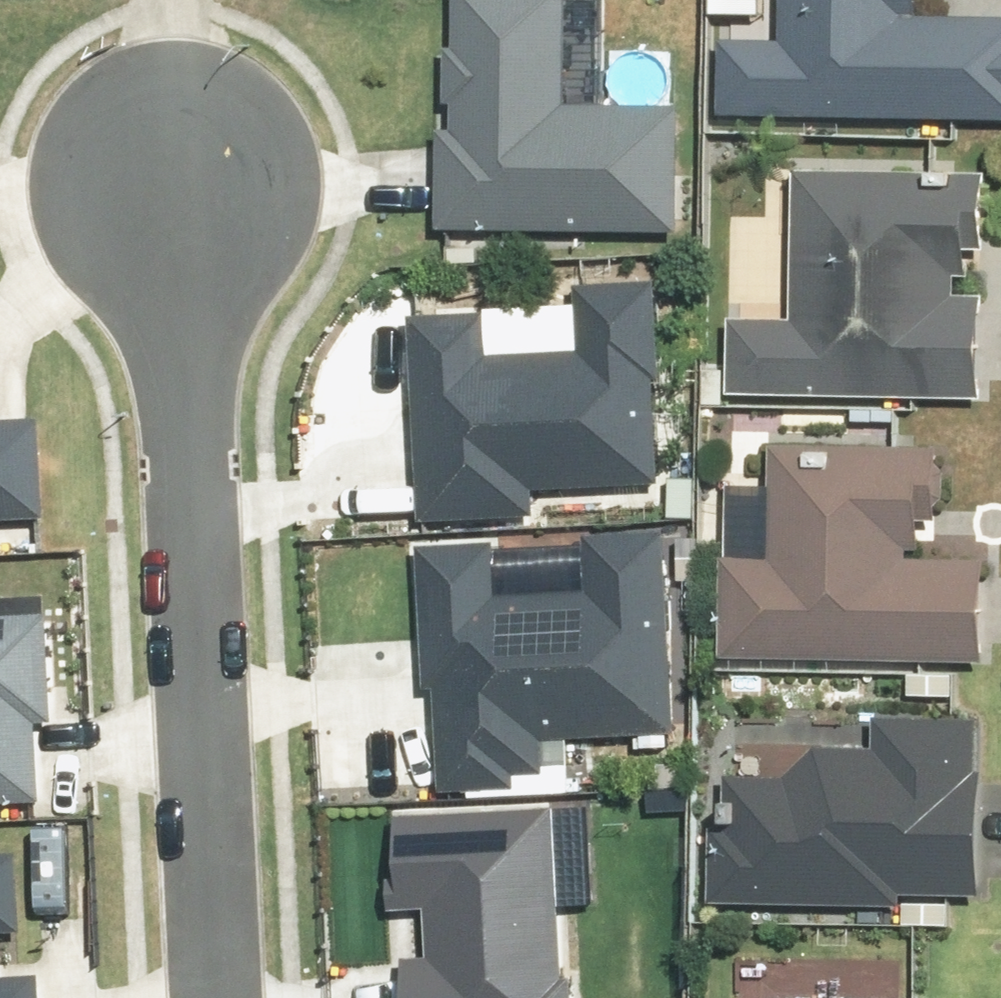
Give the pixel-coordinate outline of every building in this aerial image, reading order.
[(448,227),(690,227),(690,95),(585,95),(585,0),(475,0),(475,112),(448,112),(448,227)] [(732,105),(1000,112),(1000,20),(941,18),(941,0),(795,0),(794,48),(733,47),(732,105)] [(736,318),(736,395),(985,394),(984,182),(806,183),(807,317),(736,318)] [(401,290),(409,509),(550,503),(549,471),(686,465),(679,286),(605,289),(607,337),(505,341),(503,286),(401,290)] [(53,531),(49,420),(0,422),(0,533),(53,531)] [(731,565),(726,660),(1000,674),(1000,563),(925,559),(930,458),(780,451),(775,567),(731,565)] [(415,537),(432,781),(568,772),(566,736),(688,727),(675,535),(607,540),(610,573),(511,580),(508,530),(415,537)] [(56,795),(49,629),(0,631),(0,798),(56,795)] [(708,772),(704,910),(918,917),(918,903),(985,906),(991,719),(878,715),(877,750),(823,748),(795,775),(708,772)] [(397,997),(550,997),(554,822),(392,818),(390,910),(447,912),(446,963),(398,962),(397,997)] [(45,981),(6,983),(4,943),(35,941),(31,865),(0,867),(0,997),(46,997),(45,981)]
